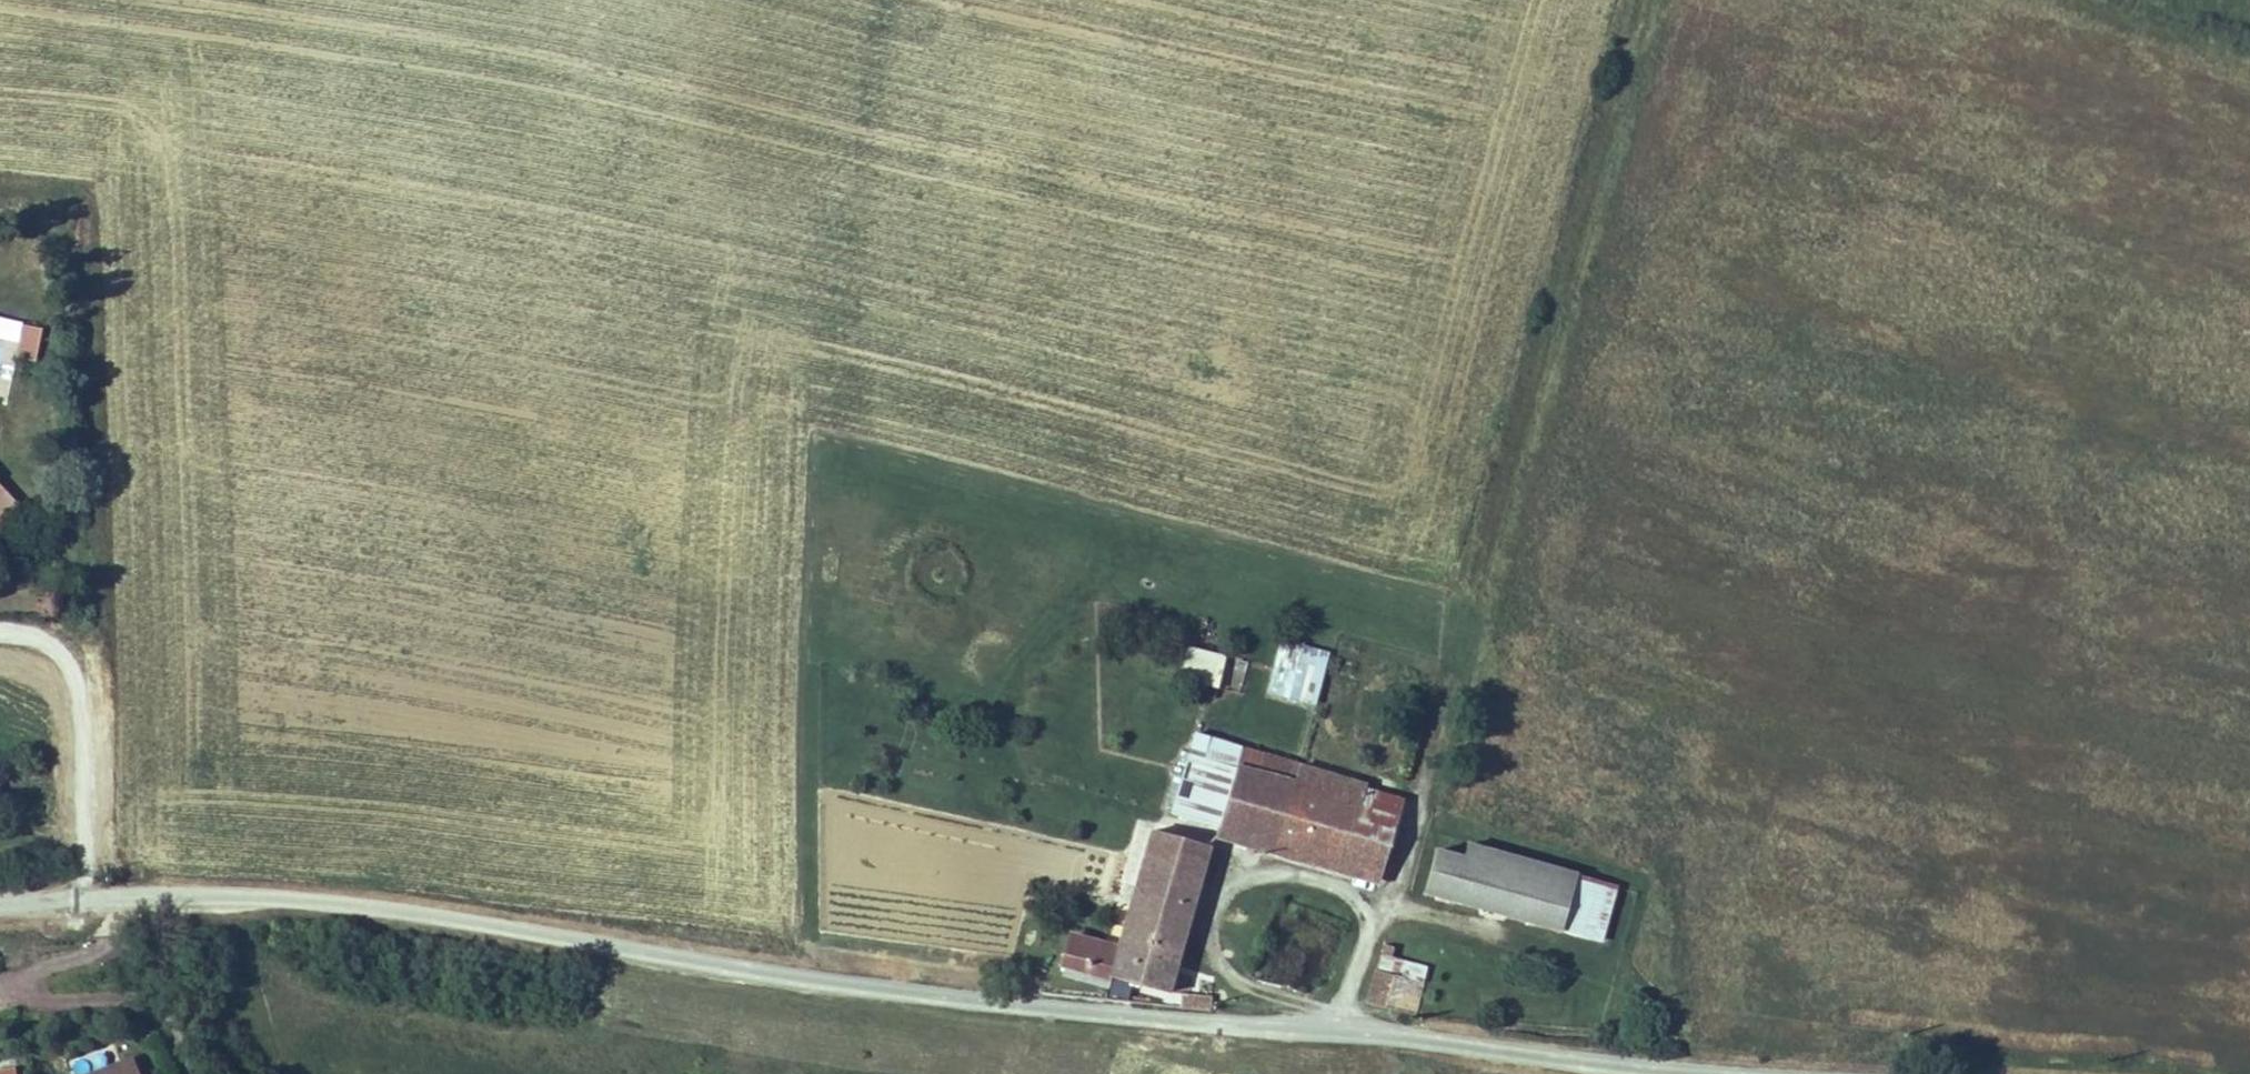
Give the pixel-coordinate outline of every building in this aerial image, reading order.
[(41,337),(43,328),(26,325),(24,334),(41,337)] [(41,337),(24,334),(19,358),(36,361),(41,337)] [(0,489),(0,507),(10,498),(0,489)] [(11,520),(21,511),(10,498),(0,507),(0,509),(11,520)] [(11,520),(0,509),(0,531),(11,520)] [(1268,692),(1312,704),(1327,653),(1282,640),(1268,692)] [(1180,679),(1218,688),(1226,656),(1188,647),(1180,679)] [(1232,659),(1225,685),(1239,689),(1247,664),(1232,659)] [(1408,682),(1394,679),(1392,692),(1406,695),(1408,682)] [(1170,813),(1218,828),(1242,749),(1194,734),(1170,813)] [(1218,828),(1216,835),(1274,851),(1299,765),(1286,762),(1242,749),(1218,828)] [(1299,765),(1274,851),(1380,880),(1390,843),(1316,823),(1325,792),(1363,802),(1366,791),(1316,778),(1313,788),(1302,785),(1307,768),(1299,765)] [(1316,823),(1390,843),(1402,800),(1366,791),(1363,802),(1325,792),(1316,823)] [(1137,886),(1192,903),(1208,847),(1207,845),(1154,830),(1137,886)] [(1576,876),(1576,874),(1468,844),(1465,857),(1454,901),(1560,931),(1561,929),(1576,876)] [(1437,850),(1425,893),(1454,901),(1465,857),(1437,850)] [(1561,929),(1601,941),(1616,887),(1576,876),(1561,929)] [(1174,965),(1192,903),(1137,886),(1119,949),(1174,965)] [(1377,970),(1423,982),(1434,945),(1398,934),(1395,947),(1392,956),(1382,953),(1377,970)] [(1070,935),(1062,964),(1166,993),(1174,965),(1119,949),(1070,935)] [(1385,944),(1382,953),(1392,956),(1395,947),(1385,944)] [(1377,970),(1368,1004),(1415,1015),(1423,982),(1377,970)] [(1181,993),(1180,1007),(1210,1010),(1212,996),(1181,993)] [(29,1051),(27,1041),(8,1044),(9,1054),(29,1051)] [(134,1060),(96,1073),(140,1073),(134,1060)]
